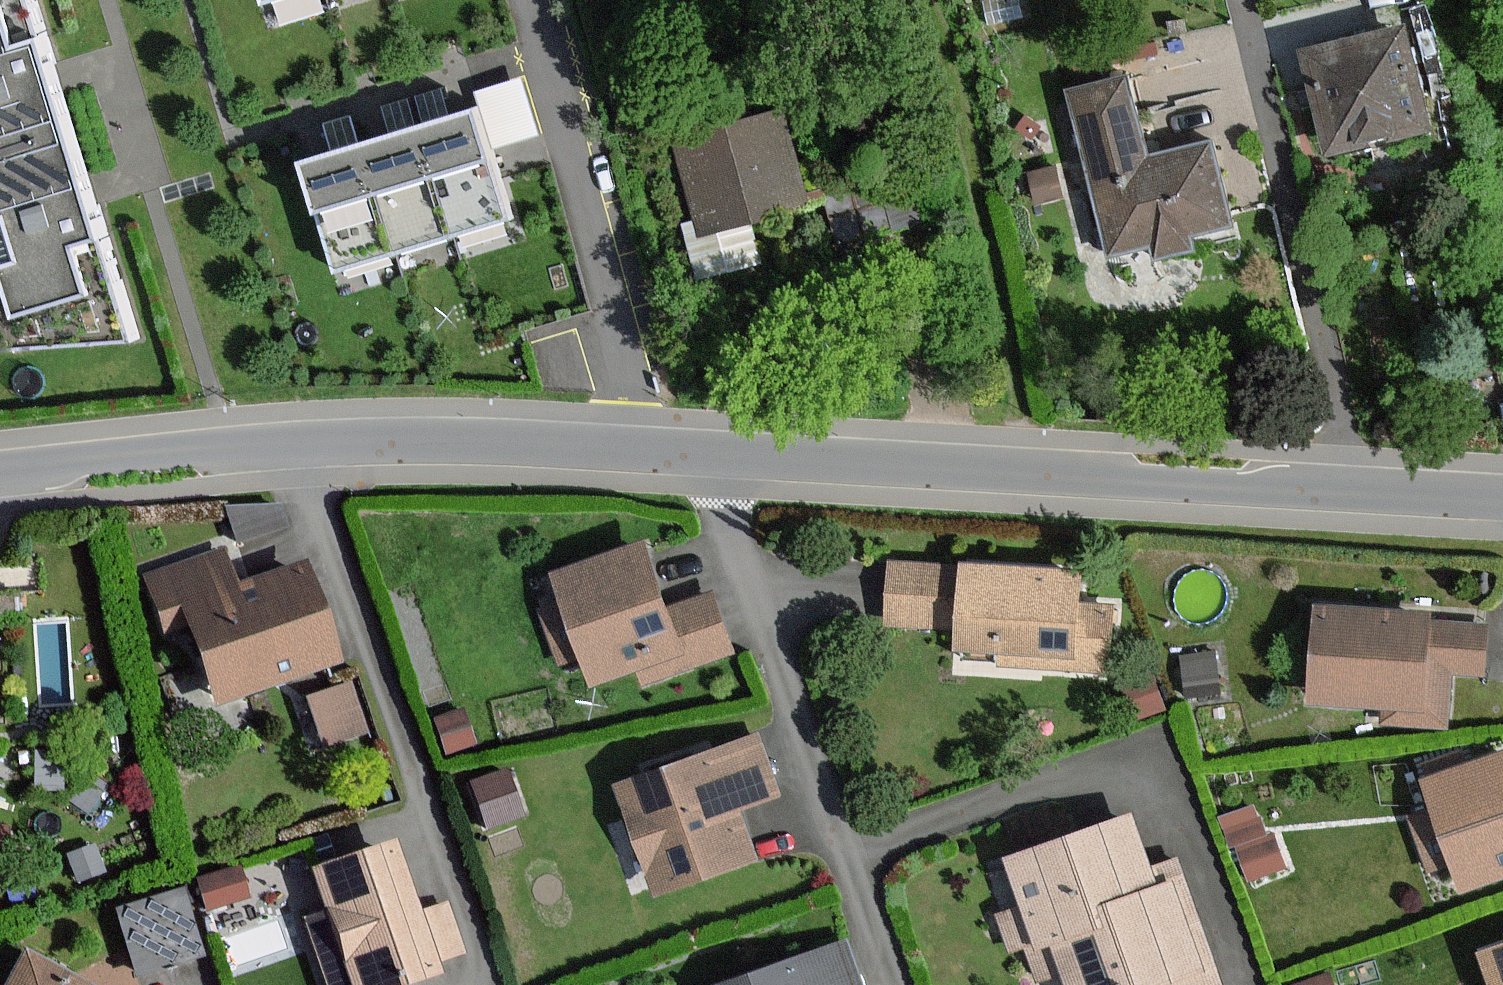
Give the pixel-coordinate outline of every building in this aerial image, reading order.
[(7,342),(134,335),(90,192),(56,77),(32,0),(0,0),(0,320),(7,342)] [(1423,129),(1398,29),(1301,53),(1325,152),(1423,129)] [(504,224),(459,74),(401,91),(446,241),(504,224)] [(1117,82),(1069,94),(1109,256),(1228,227),(1209,149),(1138,167),(1117,82)] [(446,241),(401,91),(343,108),(388,258),(446,241)] [(331,276),(388,258),(343,108),(286,125),(331,276)] [(782,112),(670,140),(695,236),(806,207),(782,112)] [(724,652),(704,599),(665,613),(640,544),(550,576),(589,684),(636,667),(641,682),(724,652)] [(150,574),(168,628),(194,620),(220,698),(337,659),(306,566),(238,588),(225,550),(150,574)] [(960,574),(888,569),(884,624),(956,629),(954,647),(999,650),(998,665),(1105,673),(1110,609),(1075,606),(1077,574),(960,565),(960,574)] [(1431,726),(1434,669),(1475,671),(1477,637),(1419,633),(1420,619),(1309,612),(1303,701),(1378,706),(1377,723),(1431,726)] [(299,688),(316,737),(364,721),(347,672),(299,688)] [(472,742),(461,710),(437,718),(448,750),(472,742)] [(615,786),(654,894),(755,858),(737,810),(775,796),(753,736),(615,786)] [(1423,782),(1461,892),(1502,877),(1502,754),(1423,782)] [(521,813),(505,771),(473,783),(488,825),(521,813)] [(1098,906),(1171,881),(1185,876),(1179,858),(1147,869),(1129,818),(1003,861),(1020,908),(999,915),(1012,953),(1033,946),(1104,921),(1098,906)] [(331,984),(402,984),(401,983),(439,970),(435,958),(463,949),(448,905),(421,914),(396,842),(319,868),(333,911),(309,919),(331,984)] [(240,868),(200,880),(207,904),(248,892),(240,868)] [(1185,876),(1171,881),(1098,906),(1104,921),(1033,946),(1044,978),(1062,972),(1067,984),(1223,984),(1185,876)] [(840,944),(718,984),(854,984),(840,944)] [(1481,955),(1491,984),(1502,984),(1502,947),(1481,955)] [(25,951),(9,984),(91,984),(25,951)]
